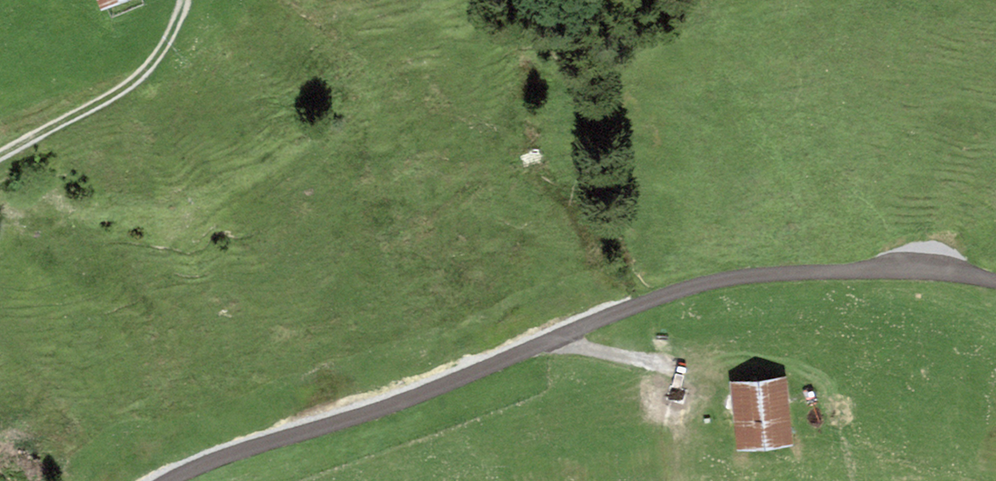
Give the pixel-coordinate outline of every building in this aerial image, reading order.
[(780,385),(735,388),(739,447),(783,444),(780,385)]
